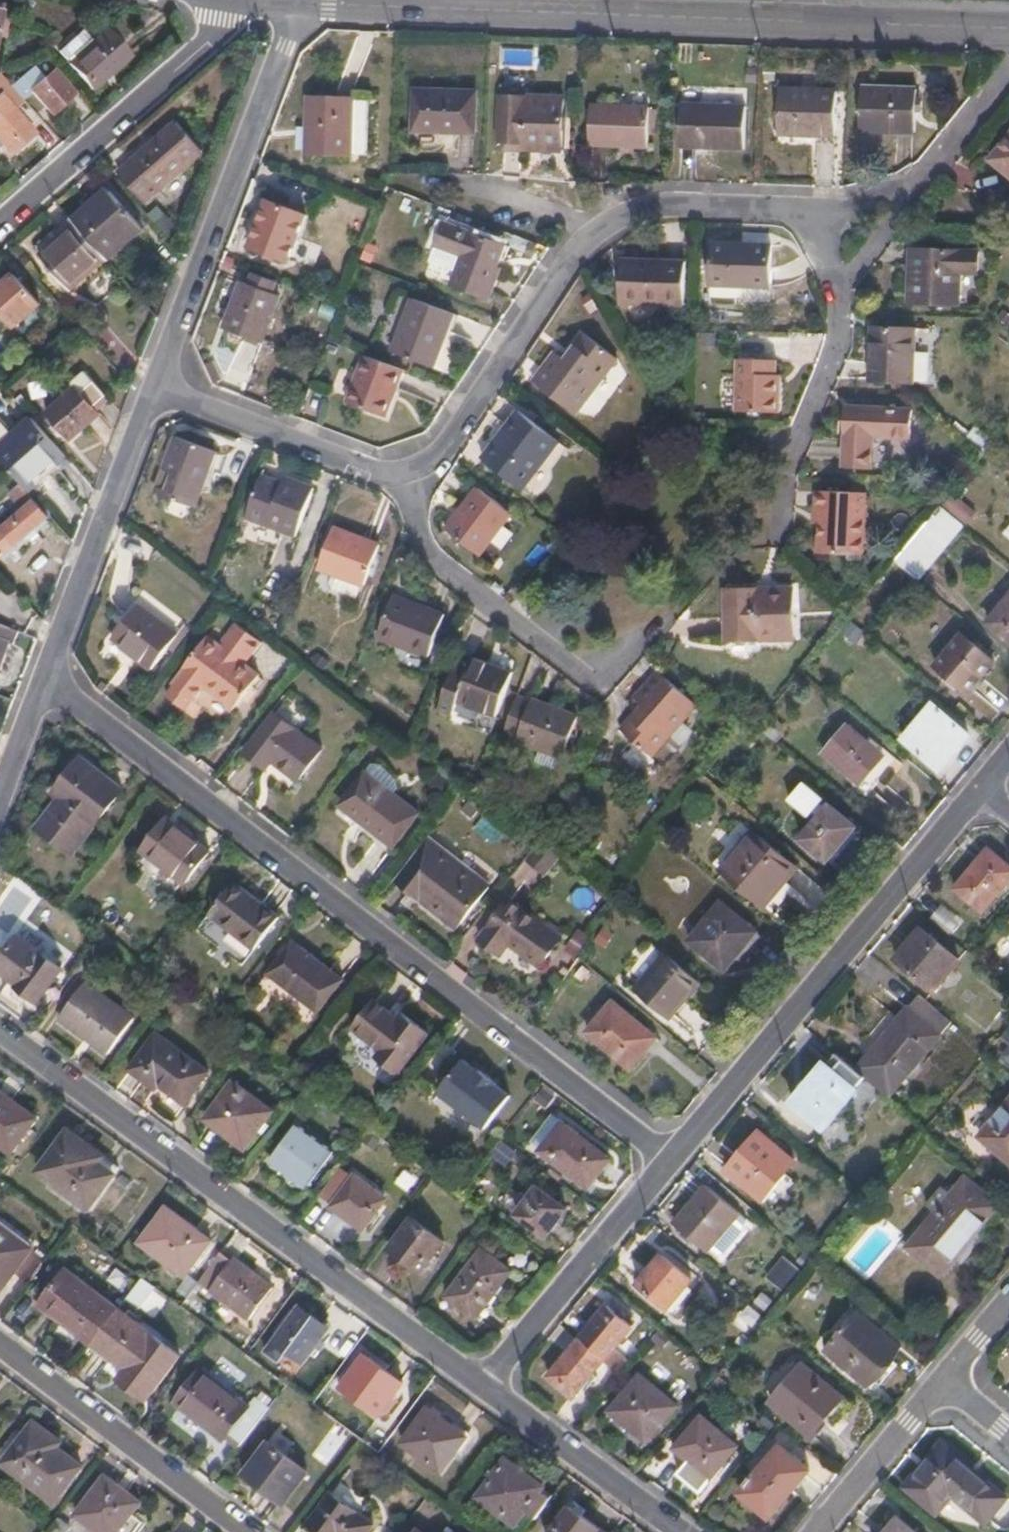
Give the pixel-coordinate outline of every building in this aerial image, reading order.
[(92,94),(131,59),(108,32),(69,67),(92,94)] [(55,118),(78,98),(58,76),(52,80),(47,74),(20,96),(25,101),(26,103),(35,96),(55,118)] [(14,111),(25,101),(20,96),(2,76),(0,77),(0,97),(2,99),(0,100),(0,142),(13,157),(37,135),(14,111)] [(861,87),(859,132),(914,134),(916,89),(861,87)] [(779,88),(777,136),(835,138),(837,91),(779,88)] [(416,90),(414,131),(474,134),(476,93),(416,90)] [(308,97),(306,158),(352,158),(352,153),(354,98),(308,97)] [(501,97),(500,142),(524,144),(524,150),(561,152),(563,99),(501,97)] [(368,98),(354,98),(352,153),(366,153),(368,98)] [(681,105),(679,147),(743,150),(745,107),(681,105)] [(591,107),(589,146),(647,148),(648,109),(591,107)] [(146,203),(216,139),(190,111),(120,173),(146,203)] [(989,162),(1008,178),(1008,138),(989,162)] [(142,228),(110,189),(88,210),(76,221),(108,258),(142,228)] [(250,248),(288,262),(306,217),(267,202),(250,248)] [(73,293),(110,260),(108,258),(76,221),(74,219),(36,252),(73,293)] [(463,257),(452,286),(490,301),(501,271),(491,267),(500,244),(445,223),(436,247),(463,257)] [(771,246),(712,244),(711,287),(770,289),(771,246)] [(909,251),(908,305),(959,306),(962,275),(978,275),(979,254),(909,251)] [(684,263),(622,261),(620,306),(683,307),(684,263)] [(14,272),(0,285),(0,309),(15,326),(34,309),(40,303),(14,272)] [(280,298),(241,283),(224,330),(263,344),(280,298)] [(412,300),(392,352),(434,368),(454,316),(412,300)] [(868,384),(914,386),(916,330),(870,329),(868,384)] [(618,361),(584,335),(564,361),(555,354),(533,383),(576,415),(618,361)] [(780,410),(781,385),(775,385),(775,371),(776,357),(737,356),(735,408),(780,410)] [(400,390),(407,372),(367,357),(349,404),(390,419),(397,400),(393,398),(396,389),(400,390)] [(93,411),(105,399),(84,374),(71,386),(73,390),(45,413),(71,443),(98,418),(93,411)] [(842,468),(872,470),(874,438),(911,441),(913,412),(846,408),(842,468)] [(481,460),(523,491),(559,444),(517,412),(481,460)] [(33,421),(0,450),(0,459),(26,489),(51,466),(55,468),(66,459),(33,421)] [(177,438),(156,492),(196,507),(216,453),(177,438)] [(247,519),(297,537),(315,489),(285,478),(284,484),(263,477),(247,519)] [(953,492),(941,507),(964,527),(976,512),(953,492)] [(479,493),(447,537),(482,563),(515,519),(479,493)] [(819,493),(817,511),(821,511),(820,529),(818,558),(847,560),(848,546),(866,547),(869,496),(819,493)] [(47,519),(26,494),(10,508),(17,516),(0,530),(0,554),(4,558),(47,519)] [(918,582),(964,527),(941,507),(936,512),(895,563),(918,582)] [(361,585),(364,586),(379,545),(334,529),(319,570),(334,575),(330,585),(333,592),(355,600),(361,585)] [(865,561),(866,547),(848,546),(847,560),(865,561)] [(725,590),(726,642),(795,641),(794,589),(725,590)] [(380,639),(427,656),(443,614),(395,597),(380,639)] [(987,624),(1008,642),(1008,599),(987,624)] [(114,640),(152,669),(178,636),(139,606),(114,640)] [(246,667),(263,645),(238,626),(221,648),(209,638),(184,671),(185,672),(174,687),(194,703),(205,689),(234,711),(260,678),(246,667)] [(9,646),(15,647),(19,635),(8,630),(0,627),(0,670),(9,646)] [(968,695),(995,663),(962,636),(935,667),(968,695)] [(452,715),(457,702),(496,717),(512,673),(473,659),(469,671),(455,666),(439,710),(452,715)] [(642,705),(620,731),(651,759),(696,708),(657,673),(634,699),(642,705)] [(194,703),(174,687),(165,699),(186,715),(194,703)] [(577,716),(517,694),(502,736),(542,750),(562,758),(577,716)] [(932,705),(903,741),(939,770),(968,735),(932,705)] [(275,714),(245,753),(268,770),(273,762),(298,781),(322,750),(275,714)] [(763,733),(775,743),(781,736),(769,726),(763,733)] [(847,727),(824,756),(861,785),(883,758),(876,753),(880,748),(872,741),(868,745),(847,727)] [(562,758),(542,750),(538,761),(558,769),(562,758)] [(80,760),(54,795),(60,800),(38,829),(72,855),(121,791),(80,760)] [(372,765),(366,773),(394,795),(399,788),(398,780),(382,765),(372,765)] [(394,795),(366,773),(343,802),(366,821),(363,824),(392,847),(418,814),(394,795)] [(804,785),(790,801),(810,817),(812,814),(819,819),(802,841),(828,863),(857,828),(830,807),(828,809),(822,804),(824,802),(804,785)] [(186,885),(210,853),(167,818),(142,850),(186,885)] [(796,869),(753,834),(723,871),(763,904),(781,881),(784,884),(796,869)] [(489,885),(430,841),(398,881),(412,892),(414,889),(461,924),(489,885)] [(989,852),(956,891),(983,914),(1008,882),(1008,868),(989,852)] [(278,919),(235,884),(210,916),(254,950),(278,919)] [(500,957),(509,945),(540,968),(562,938),(510,899),(479,941),(500,957)] [(721,904),(689,942),(724,972),(756,933),(721,904)] [(922,932),(897,961),(934,992),(959,962),(922,932)] [(63,971),(19,939),(0,964),(0,975),(17,988),(17,989),(38,1005),(63,971)] [(317,1014),(343,980),(293,943),(268,975),(317,1014)] [(634,986),(660,952),(652,945),(626,979),(634,986)] [(503,955),(532,975),(537,967),(508,948),(503,955)] [(637,990),(671,1019),(699,986),(665,956),(637,990)] [(134,1022),(87,986),(61,1021),(108,1056),(134,1022)] [(920,997),(909,1011),(856,1072),(864,1078),(889,1099),(940,1037),(951,1024),(920,997)] [(373,1001),(352,1029),(380,1051),(375,1057),(397,1075),(428,1035),(403,1014),(398,1020),(373,1001)] [(614,1004),(589,1033),(631,1069),(647,1050),(639,1043),(648,1032),(614,1004)] [(184,1104),(208,1074),(157,1035),(130,1071),(156,1090),(159,1085),(184,1104)] [(837,1057),(837,1056),(828,1068),(826,1066),(817,1077),(812,1078),(813,1081),(793,1106),(823,1131),(851,1099),(856,1092),(855,1091),(864,1079),(864,1078),(856,1072),(837,1057)] [(482,1071),(468,1060),(444,1091),(461,1104),(461,1109),(469,1116),(475,1115),(491,1127),(515,1096),(501,1085),(502,1083),(484,1070),(482,1071)] [(245,1150),(273,1113),(234,1083),(206,1120),(245,1150)] [(13,1154),(38,1119),(0,1092),(0,1145),(13,1154)] [(1008,1162),(1008,1103),(980,1139),(1008,1162)] [(562,1124),(540,1152),(589,1191),(611,1163),(562,1124)] [(333,1155),(297,1128),(272,1161),(308,1188),(333,1155)] [(71,1132),(40,1174),(90,1212),(121,1169),(71,1132)] [(795,1163),(760,1135),(728,1173),(763,1202),(795,1163)] [(363,1233),(388,1200),(356,1177),(355,1179),(345,1171),(323,1199),(334,1208),(332,1209),(363,1233)] [(966,1180),(911,1245),(944,1273),(999,1207),(966,1180)] [(712,1247),(739,1215),(708,1189),(676,1226),(707,1252),(712,1247)] [(537,1190),(518,1216),(548,1237),(567,1212),(537,1190)] [(185,1277),(211,1243),(167,1210),(142,1244),(185,1277)] [(745,1220),(739,1215),(712,1247),(718,1252),(724,1252),(742,1230),(742,1224),(745,1220)] [(391,1249),(422,1273),(444,1244),(413,1220),(391,1249)] [(1,1292),(34,1249),(0,1223),(0,1292),(1,1292)] [(944,1273),(911,1245),(908,1250),(941,1277),(944,1273)] [(482,1250),(447,1298),(476,1320),(512,1273),(482,1250)] [(234,1262),(223,1253),(200,1284),(251,1322),(275,1289),(236,1260),(234,1262)] [(662,1257),(639,1285),(670,1310),(693,1282),(662,1257)] [(93,1346),(119,1311),(68,1271),(44,1304),(66,1320),(63,1323),(93,1346)] [(580,1342),(604,1362),(634,1326),(610,1306),(580,1342)] [(305,1366),(332,1331),(300,1307),(266,1352),(280,1362),(287,1352),(305,1366)] [(183,1359),(119,1311),(93,1346),(127,1371),(119,1380),(150,1402),(183,1359)] [(859,1315),(828,1353),(868,1386),(899,1349),(859,1315)] [(574,1398),(604,1362),(580,1342),(550,1378),(574,1398)] [(381,1417),(404,1386),(366,1358),(343,1389),(381,1417)] [(804,1367),(773,1404),(815,1439),(825,1427),(821,1424),(842,1399),(804,1367)] [(226,1440),(239,1449),(271,1409),(257,1399),(251,1408),(202,1371),(176,1405),(224,1442),(226,1440)] [(677,1408),(640,1378),(611,1413),(647,1444),(677,1408)] [(469,1439),(429,1409),(403,1444),(443,1473),(469,1439)] [(699,1495),(737,1448),(701,1418),(675,1451),(686,1459),(674,1475),(699,1495)] [(34,1422),(3,1463),(56,1504),(84,1466),(60,1447),(63,1442),(34,1422)] [(941,1443),(903,1489),(936,1516),(951,1498),(986,1526),(1008,1499),(941,1443)] [(270,1444),(245,1475),(285,1507),(309,1475),(270,1444)] [(779,1509),(809,1472),(780,1449),(741,1495),(757,1508),(766,1498),(779,1509)] [(538,1518),(554,1497),(547,1492),(548,1490),(507,1460),(478,1499),(517,1528),(529,1512),(538,1518)] [(142,1502),(107,1475),(76,1515),(99,1531),(119,1531),(142,1502)] [(377,1526),(334,1494),(309,1525),(318,1531),(372,1531),(377,1526)] [(553,1531),(603,1531),(571,1508),(553,1531)] [(50,1531),(68,1531),(73,1526),(61,1517),(50,1531)] [(898,1518),(887,1531),(915,1531),(898,1518)]
